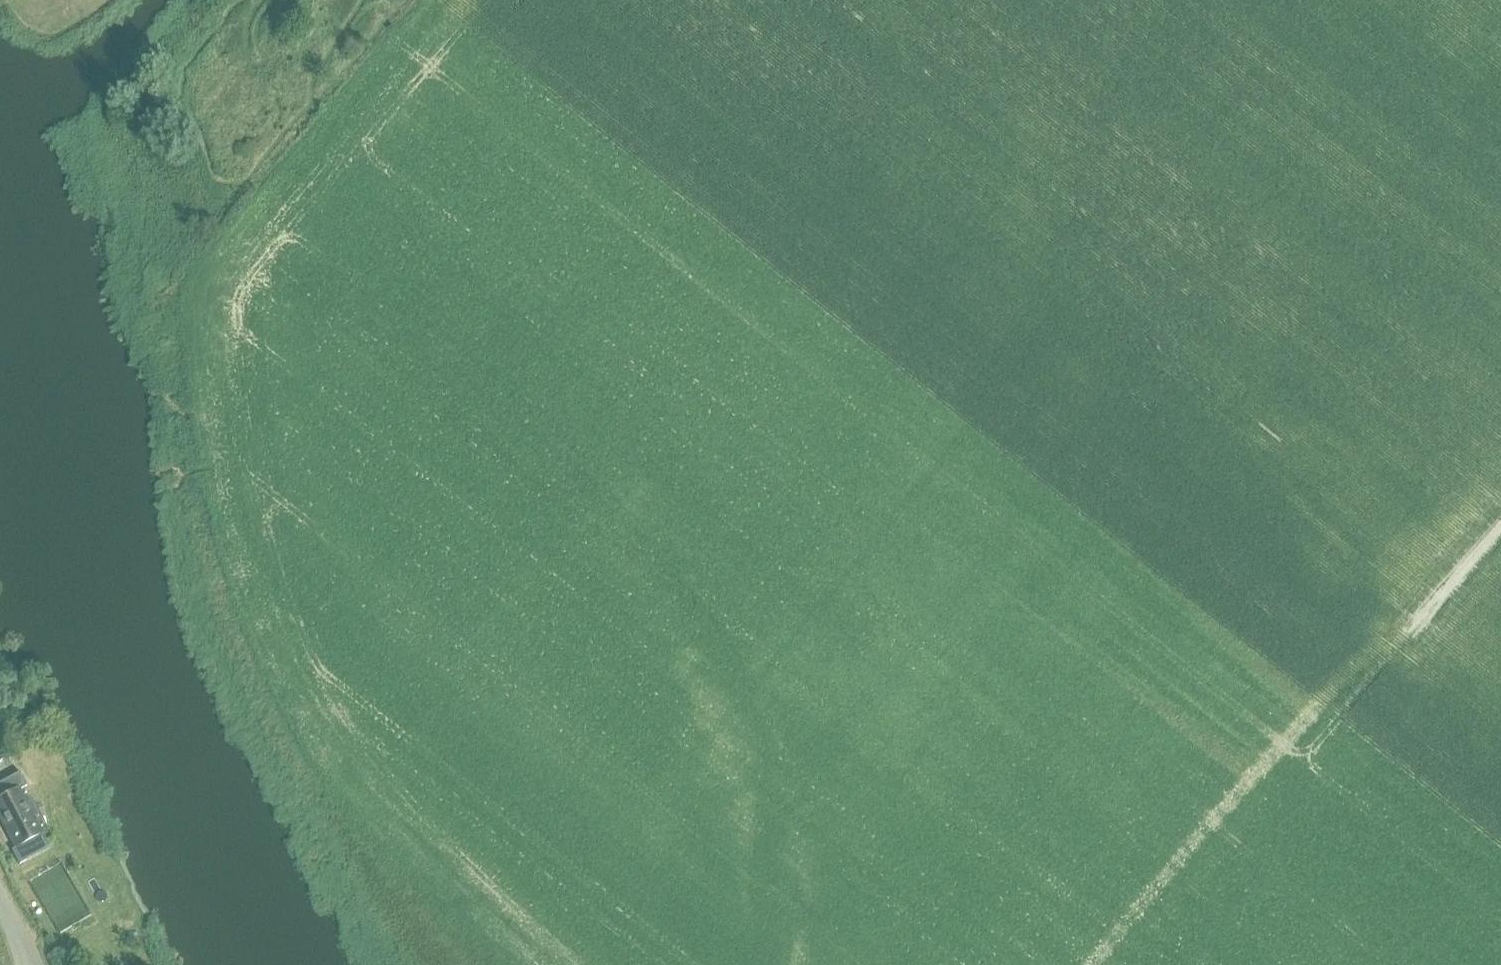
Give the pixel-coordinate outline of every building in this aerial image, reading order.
[(16,848),(42,834),(34,818),(38,817),(30,802),(27,804),(19,790),(27,786),(19,772),(0,783),(0,787),(5,796),(0,798),(0,818),(1,820),(2,819),(8,830),(7,831),(16,848)]
